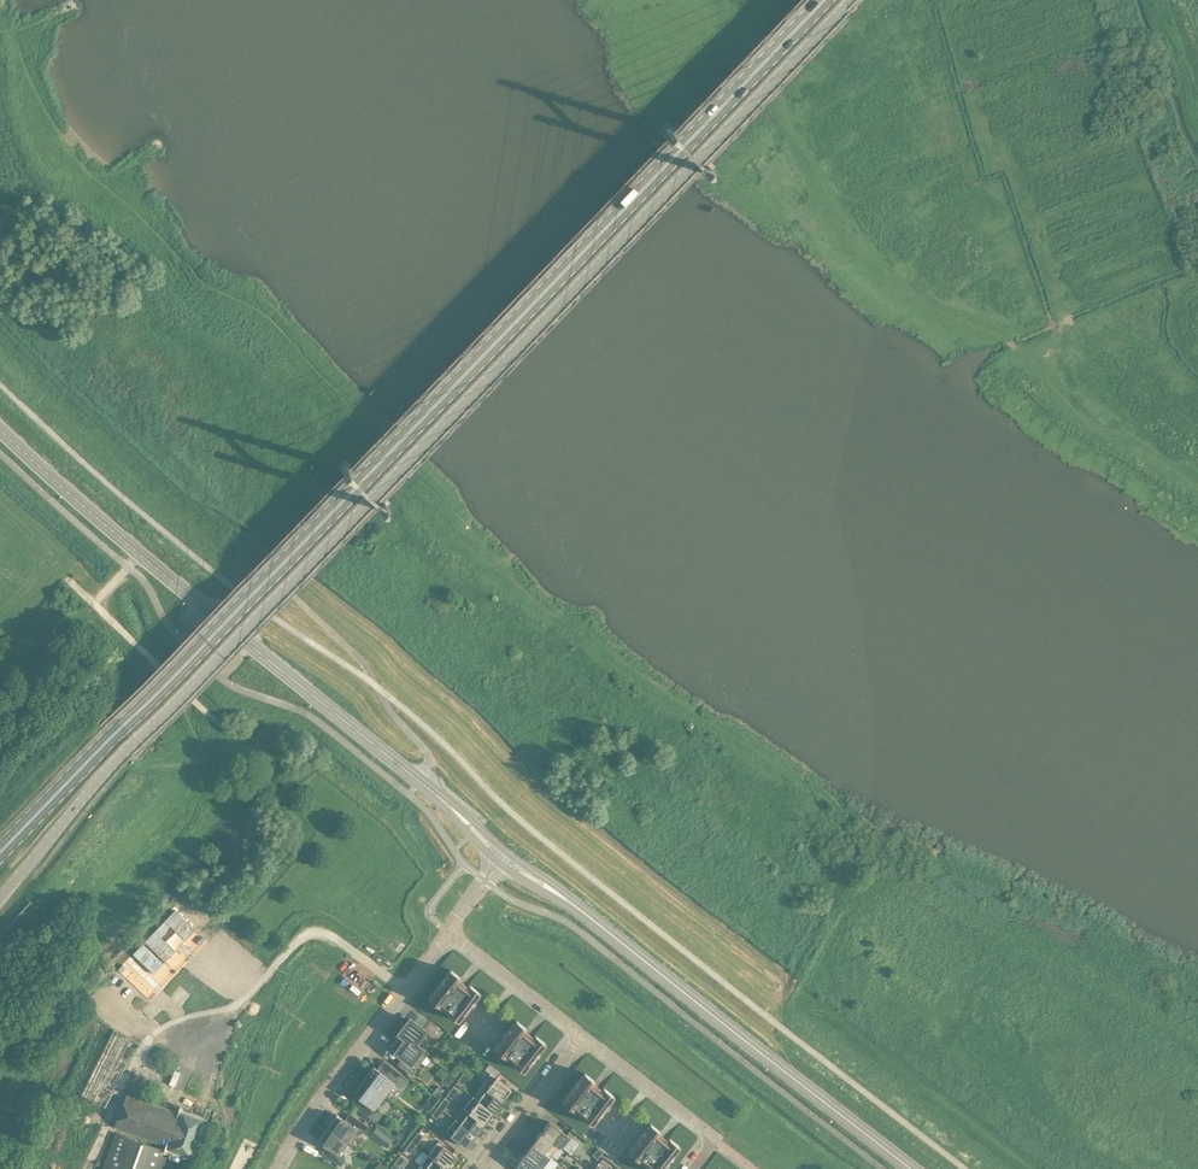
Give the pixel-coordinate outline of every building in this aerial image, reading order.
[(652,137),(658,144),(676,126),(669,120),(658,130),(652,137)] [(718,164),(711,157),(693,177),(702,183),(718,164)] [(344,470),(350,464),(346,461),(341,466),(344,470)] [(386,503),(383,499),(378,505),(381,508),(386,503)] [(223,649),(210,639),(205,645),(217,656),(223,649)] [(150,966),(170,946),(160,935),(170,925),(180,935),(200,914),(179,894),(99,978),(120,998),(140,977),(130,967),(140,956),(150,966)] [(469,986),(470,984),(468,986),(460,979),(461,978),(461,977),(459,979),(450,971),(451,970),(450,969),(428,998),(429,998),(430,997),(440,1004),(439,1006),(440,1005),(448,1012),(448,1013),(458,1021),(480,992),(478,993),(469,986)] [(400,1032),(421,1048),(420,1047),(425,1040),(433,1046),(444,1031),(429,1020),(423,1028),(410,1018),(400,1032)] [(527,1028),(526,1028),(525,1029),(516,1022),(517,1020),(516,1020),(494,1048),(505,1057),(506,1056),(514,1062),(513,1063),(514,1064),(515,1062),(525,1069),(523,1071),(524,1071),(546,1043),(545,1042),(544,1044),(535,1037),(536,1035),(535,1034),(534,1036),(526,1030),(527,1028)] [(138,1042),(113,1030),(81,1095),(105,1107),(138,1042)] [(397,1064),(411,1075),(428,1053),(421,1048),(400,1032),(399,1032),(400,1033),(391,1046),(403,1056),(397,1064)] [(491,1073),(482,1085),(502,1100),(511,1088),(497,1078),(502,1072),(490,1063),(486,1069),(491,1073)] [(364,1079),(384,1094),(393,1083),(398,1088),(403,1087),(409,1079),(393,1067),(387,1076),(374,1066),(372,1068),(370,1066),(365,1073),(367,1074),(364,1079)] [(458,1080),(463,1084),(470,1075),(465,1072),(458,1080)] [(584,1074),(585,1073),(585,1072),(562,1101),(563,1101),(564,1100),(574,1107),(573,1109),(574,1108),(582,1115),(582,1116),(592,1124),(614,1095),(613,1097),(603,1089),(604,1088),(604,1087),(602,1089),(594,1082),(595,1081),(595,1080),(594,1082),(584,1074)] [(535,1075),(527,1084),(533,1090),(541,1080),(535,1075)] [(384,1094),(364,1079),(360,1084),(358,1082),(353,1088),(355,1090),(353,1092),(366,1102),(360,1110),(376,1122),(381,1115),(381,1110),(375,1106),(384,1094)] [(502,1100),(482,1085),(473,1096),(493,1112),(502,1100)] [(447,1095),(452,1099),(459,1090),(454,1086),(447,1095)] [(181,1114),(127,1094),(115,1127),(169,1147),(169,1149),(189,1156),(202,1120),(182,1112),(181,1114)] [(473,1096),(464,1108),(484,1123),(493,1112),(473,1096)] [(445,1098),(439,1106),(444,1110),(450,1101),(445,1098)] [(444,1110),(439,1106),(432,1115),(437,1119),(444,1110)] [(464,1108),(456,1119),(476,1135),(484,1123),(464,1108)] [(328,1127),(349,1142),(355,1134),(364,1132),(368,1126),(353,1115),(349,1122),(337,1114),(328,1127)] [(476,1135),(456,1119),(447,1131),(466,1146),(476,1135)] [(550,1121),(542,1132),(559,1145),(563,1148),(571,1138),(550,1121)] [(680,1146),(680,1145),(678,1147),(669,1140),(670,1138),(669,1138),(668,1139),(660,1133),(661,1131),(660,1131),(659,1132),(650,1125),(651,1123),(650,1123),(628,1152),(639,1160),(640,1159),(648,1165),(647,1166),(648,1167),(649,1165),(654,1168),(662,1168),(680,1146)] [(349,1142),(328,1127),(319,1140),(331,1148),(326,1155),(341,1166),(346,1159),(344,1150),(349,1142)] [(419,1132),(412,1141),(417,1144),(423,1136),(419,1132)] [(559,1145),(542,1132),(534,1142),(551,1156),(559,1145)] [(103,1168),(162,1168),(168,1152),(117,1133),(103,1168)] [(417,1144),(412,1141),(405,1149),(410,1153),(417,1144)] [(429,1154),(449,1168),(458,1157),(438,1142),(429,1154)] [(534,1142),(526,1153),(545,1168),(553,1158),(551,1156),(534,1142)] [(611,1143),(607,1150),(613,1154),(618,1147),(611,1143)] [(593,1156),(598,1159),(603,1152),(598,1149),(593,1156)] [(526,1153),(517,1164),(524,1168),(544,1168),(545,1168),(526,1153)] [(420,1165),(425,1168),(449,1168),(429,1154),(420,1165)] [(399,1167),(402,1168),(403,1168),(405,1166),(402,1164),(406,1159),(401,1155),(394,1163),(399,1167)]
